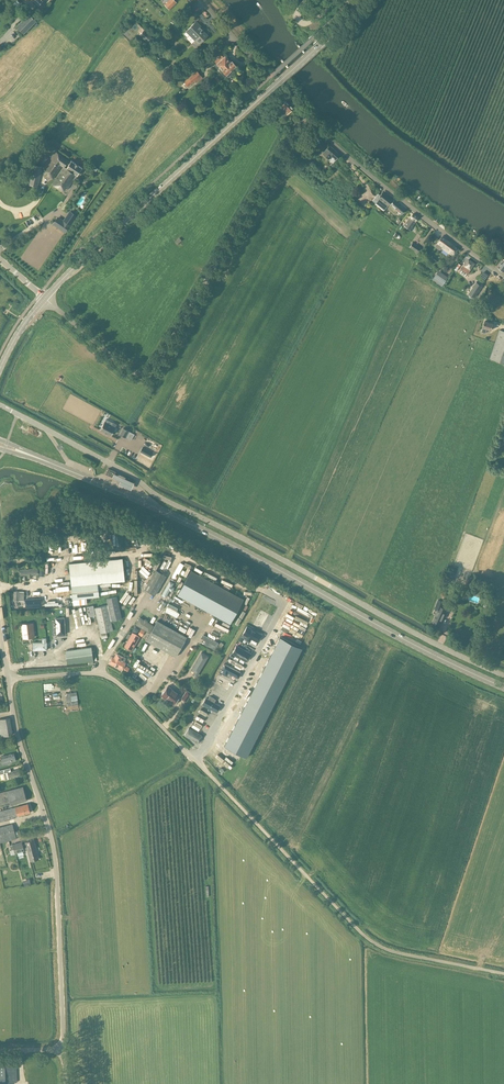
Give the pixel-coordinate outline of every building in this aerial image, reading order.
[(167,7),(169,9),(177,2),(174,0),(169,0),(169,1),(171,3),(167,7)] [(24,33),(37,21),(30,13),(17,26),(24,33)] [(199,44),(208,35),(200,27),(201,26),(196,21),(186,31),(199,44)] [(144,30),(140,34),(149,44),(154,39),(144,30)] [(226,74),(236,65),(232,61),(231,61),(222,51),(218,55),(220,57),(215,61),(217,63),(226,74)] [(303,53),(311,62),(312,61),(312,60),(304,52),(303,53)] [(287,68),(294,77),(296,76),(296,75),(288,67),(287,68)] [(203,78),(197,71),(184,82),(188,87),(195,81),(196,83),(203,78)] [(293,108),(286,101),(280,107),(281,108),(279,110),(282,113),(281,114),(284,117),(293,108)] [(259,117),(262,121),(268,116),(264,112),(259,117)] [(330,145),(323,153),(329,158),(333,162),(340,155),(330,145)] [(63,167),(64,166),(65,167),(69,161),(66,160),(56,151),(44,167),(50,171),(47,175),(53,179),(62,166),(63,167)] [(64,166),(63,167),(52,184),(62,190),(65,186),(68,188),(77,175),(82,168),(72,161),(67,168),(65,167),(64,166)] [(39,187),(43,167),(33,165),(29,184),(39,187)] [(378,193),(375,197),(373,200),(384,209),(392,199),(383,192),(380,195),(378,193)] [(405,210),(394,200),(391,204),(387,208),(395,214),(398,210),(402,213),(405,210)] [(58,218),(54,223),(65,230),(70,224),(76,215),(70,211),(64,220),(63,221),(58,218)] [(413,213),(405,225),(410,229),(418,217),(413,213)] [(458,247),(443,236),(435,246),(440,250),(442,247),(454,257),(458,252),(455,250),(458,247)] [(409,247),(417,252),(416,253),(418,254),(422,248),(413,242),(409,247)] [(469,259),(462,270),(467,273),(474,263),(469,259)] [(480,275),(484,279),(489,274),(484,270),(480,275)] [(433,279),(443,285),(448,278),(439,271),(433,279)] [(476,282),(469,294),(475,297),(482,286),(476,282)] [(483,327),(492,330),(494,323),(485,321),(483,327)] [(490,358),(503,363),(503,331),(500,329),(490,358)] [(104,422),(100,430),(111,436),(115,428),(114,428),(116,424),(113,423),(111,426),(104,422)] [(123,428),(120,434),(125,437),(129,431),(123,428)] [(129,431),(125,437),(131,440),(134,434),(129,431)] [(141,452),(151,457),(153,453),(143,448),(141,452)] [(108,469),(106,474),(113,477),(116,472),(108,469)] [(134,484),(114,474),(112,478),(115,479),(121,482),(120,484),(119,485),(131,491),(132,489),(133,485),(134,484)] [(69,563),(73,605),(87,604),(86,598),(99,597),(98,583),(125,581),(123,558),(69,563)] [(146,574),(149,569),(141,564),(138,569),(146,574)] [(37,567),(19,568),(20,575),(27,575),(27,577),(32,577),(32,574),(38,574),(37,567)] [(156,569),(145,589),(155,595),(166,575),(156,569)] [(244,599),(191,570),(177,595),(230,624),(244,599)] [(449,584),(453,572),(448,570),(444,582),(449,584)] [(170,581),(161,595),(165,597),(170,590),(172,591),(174,587),(172,586),(174,583),(170,581)] [(14,591),(14,600),(24,601),(24,592),(14,591)] [(174,594),(170,599),(177,604),(181,598),(174,594)] [(122,618),(117,596),(106,598),(108,605),(95,608),(100,633),(113,630),(111,620),(122,618)] [(40,598),(24,599),(25,607),(41,606),(40,598)] [(439,609),(433,622),(440,625),(445,615),(443,614),(444,611),(443,611),(444,608),(443,607),(444,603),(438,600),(435,607),(439,609)] [(146,610),(143,615),(155,622),(158,618),(146,610)] [(248,614),(238,632),(256,642),(265,624),(248,614)] [(301,616),(300,619),(312,626),(313,623),(301,616)] [(144,619),(139,617),(135,624),(149,633),(154,625),(147,621),(148,620),(145,618),(144,619)] [(293,628),(295,626),(287,619),(285,621),(293,628)] [(158,620),(150,634),(146,640),(176,657),(187,637),(158,620)] [(21,624),(23,638),(35,637),(33,623),(21,624)] [(284,624),(283,626),(292,633),(294,630),(284,624)] [(55,629),(55,637),(66,636),(66,628),(55,629)] [(215,640),(218,634),(212,630),(209,636),(215,640)] [(256,642),(238,632),(229,649),(247,659),(256,642)] [(129,638),(124,646),(132,650),(140,637),(132,633),(131,635),(129,634),(127,637),(129,638)] [(203,634),(201,638),(207,641),(205,644),(215,650),(219,643),(203,634)] [(223,744),(245,755),(300,647),(278,635),(223,744)] [(33,642),(33,650),(47,650),(46,638),(42,638),(42,642),(33,642)] [(71,642),(72,647),(94,645),(93,639),(71,642)] [(92,647),(65,650),(67,664),(93,660),(92,647)] [(247,659),(229,649),(220,666),(238,676),(247,659)] [(150,660),(158,664),(163,654),(155,650),(150,660)] [(194,671),(193,674),(197,677),(209,656),(201,652),(191,669),(194,671)] [(112,656),(108,663),(122,670),(126,662),(122,660),(123,656),(116,653),(114,657),(112,656)] [(177,668),(180,669),(187,659),(184,657),(177,668)] [(137,672),(139,669),(135,667),(140,660),(137,658),(130,668),(137,672)] [(238,676),(220,666),(210,682),(229,693),(238,676)] [(141,673),(137,679),(142,683),(147,677),(141,673)] [(229,693),(210,682),(201,699),(220,709),(229,693)] [(170,702),(171,700),(175,703),(180,695),(168,686),(161,695),(170,702)] [(187,689),(181,698),(186,702),(192,693),(187,689)] [(78,704),(77,692),(67,693),(67,696),(66,696),(67,704),(68,703),(68,706),(78,704)] [(220,709),(201,699),(191,716),(210,726),(220,709)] [(210,726),(191,716),(181,733),(200,744),(210,726)] [(10,717),(0,719),(0,733),(1,737),(13,735),(10,717)] [(1,757),(2,760),(0,761),(0,766),(3,765),(12,763),(12,762),(16,761),(14,753),(1,757)] [(218,769),(220,767),(214,761),(212,763),(218,769)] [(11,772),(10,768),(0,770),(0,775),(3,774),(4,780),(20,776),(18,770),(11,772)] [(7,791),(0,793),(0,805),(6,803),(7,806),(27,800),(23,786),(7,791)] [(16,807),(15,807),(0,811),(0,822),(14,819),(13,817),(22,815),(23,815),(25,815),(25,814),(30,812),(28,804),(16,807)] [(0,827),(0,849),(1,848),(0,843),(17,839),(13,824),(0,827)] [(25,851),(28,850),(31,861),(39,859),(34,840),(26,842),(26,843),(23,844),(22,841),(13,844),(10,845),(11,850),(14,849),(15,854),(25,851)] [(16,1064),(3,1064),(5,1083),(17,1082),(16,1064)]
